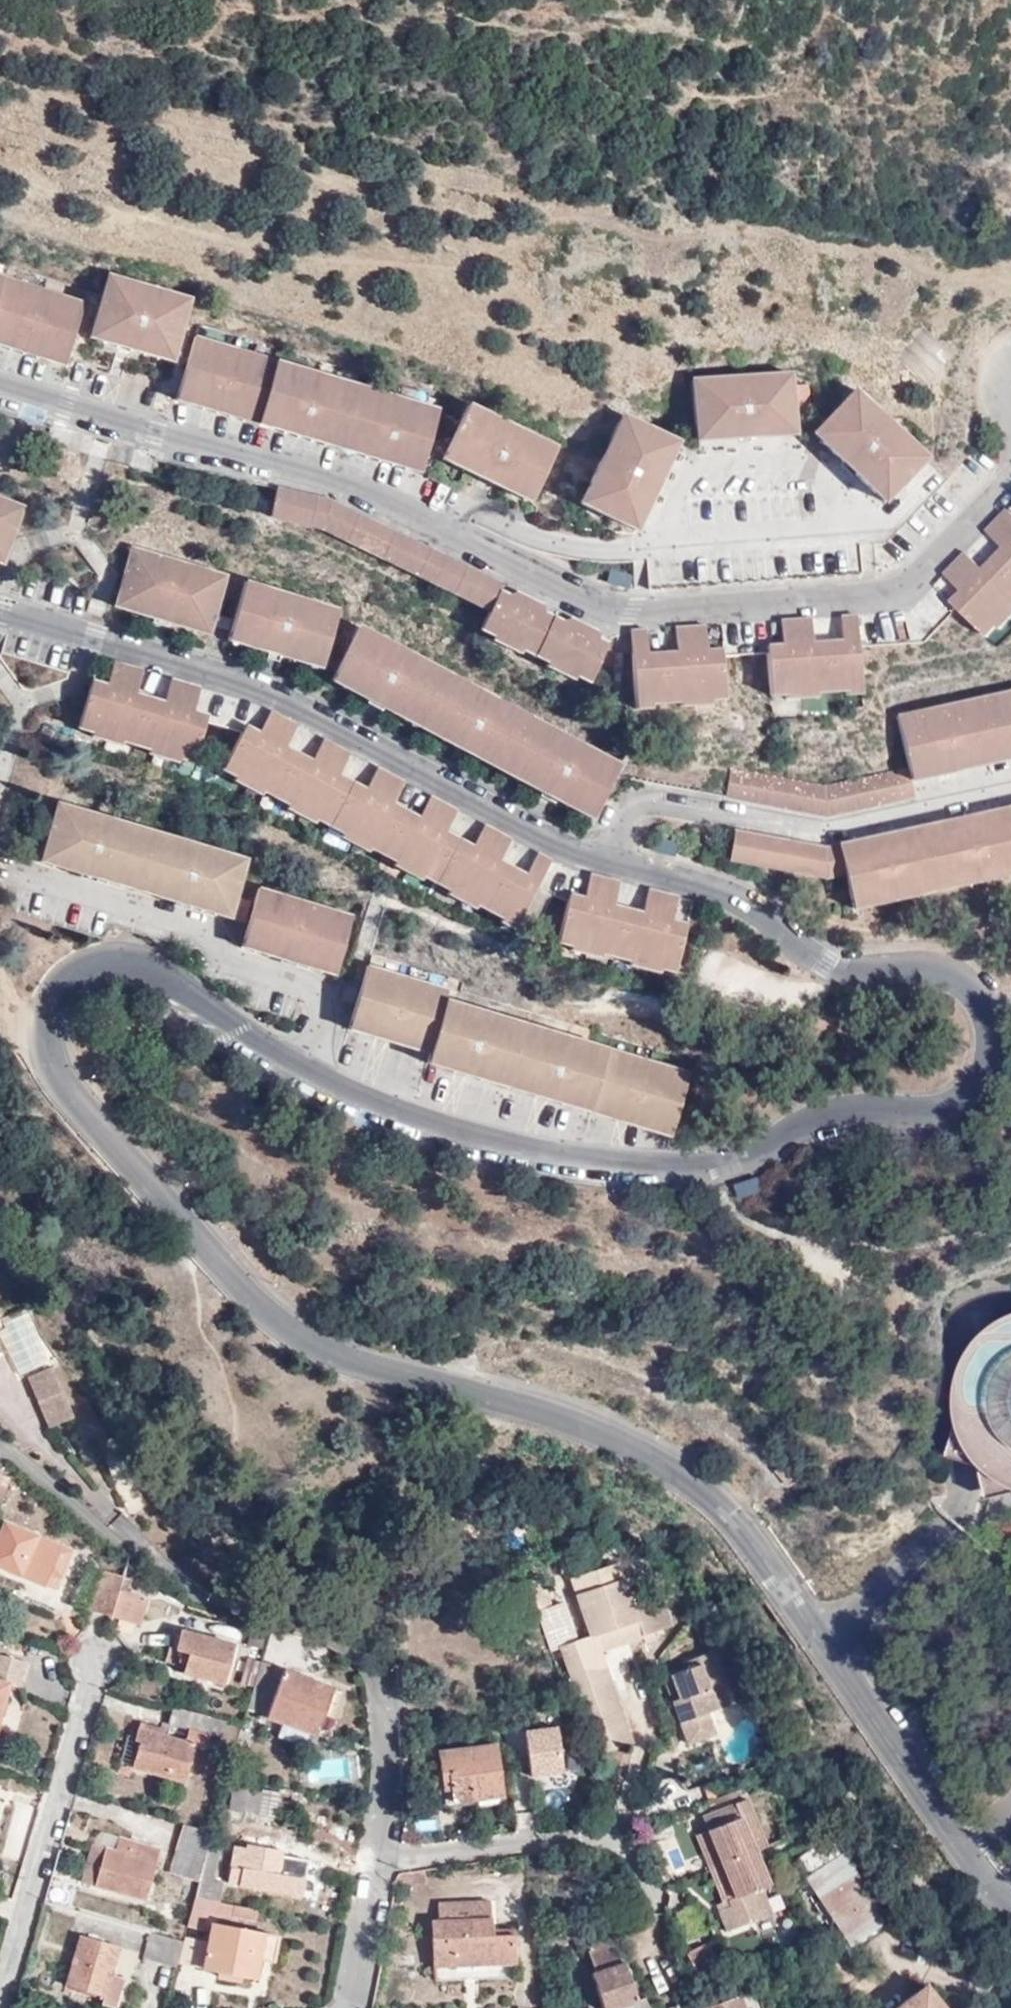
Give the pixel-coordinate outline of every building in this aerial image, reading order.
[(62,366),(83,303),(0,274),(0,345),(62,366)] [(169,364),(189,300),(107,274),(86,336),(169,364)] [(416,477),(435,414),(191,338),(172,400),(416,477)] [(788,440),(783,374),(685,381),(688,443),(788,440)] [(876,508),(919,462),(849,394),(805,438),(876,508)] [(523,508),(552,450),(464,406),(436,463),(523,508)] [(630,534),(673,445),(616,417),(573,505),(630,534)] [(324,534),(481,614),(493,590),(496,586),(324,500),(275,485),(266,517),(324,534)] [(17,505),(0,499),(0,552),(17,505)] [(1000,516),(979,538),(995,553),(977,573),(959,557),(937,581),(954,598),(944,610),(977,644),(989,633),(995,638),(1010,621),(1010,526),(1000,516)] [(202,633),(220,573),(125,545),(107,604),(202,633)] [(315,668),(332,607),(240,580),(223,639),(315,668)] [(493,590),(481,614),(474,628),(487,636),(484,641),(513,657),(516,651),(541,665),(539,670),(565,684),(568,679),(583,686),(603,648),(591,642),(589,632),(567,621),(556,625),(536,613),(536,606),(516,594),(506,599),(493,590)] [(806,620),(774,622),(774,649),(761,649),(763,703),(810,702),(810,695),(838,695),(838,701),(855,700),(853,616),(834,618),(833,646),(807,646),(806,620)] [(612,763),(352,622),(325,675),(582,817),(612,763)] [(641,631),(624,632),(629,715),(644,715),(644,708),(673,706),(673,713),(706,710),(707,704),(720,704),(717,653),(701,653),(700,627),(667,629),(669,658),(641,658),(641,631)] [(123,666),(108,662),(101,680),(87,677),(72,727),(83,730),(84,736),(115,746),(119,739),(144,747),(143,753),(174,762),(175,757),(189,759),(203,712),(189,707),(194,687),(165,679),(159,698),(131,690),(137,671),(123,666)] [(892,713),(901,769),(817,785),(725,767),(718,797),(812,816),(906,800),(904,778),(1010,757),(1010,691),(892,713)] [(507,927),(544,859),(530,851),(520,871),(495,857),(505,837),(478,824),(469,843),(440,827),(451,809),(424,795),(414,815),(388,799),(397,781),(372,768),(361,786),(336,772),(346,754),(316,738),(307,757),(282,743),(292,725),(263,710),(255,728),(240,720),(215,766),(229,774),(226,779),(254,794),(259,790),(279,801),(276,805),(308,823),(312,818),(334,830),(332,836),(361,850),(364,846),(390,860),(387,864),(414,879),(416,873),(442,887),(440,893),(468,908),(472,903),(495,916),(492,921),(507,927)] [(224,919),(243,855),(53,799),(37,858),(224,919)] [(815,846),(729,828),(723,859),(812,878),(837,875),(845,909),(1010,873),(1010,806),(815,846)] [(667,917),(672,896),(643,888),(636,909),(608,901),(614,881),(584,872),(578,893),(564,890),(551,939),(565,942),(563,948),(594,955),(595,950),(624,959),(623,964),(652,972),(653,966),(667,970),(681,921),(667,917)] [(330,974),(348,913),(256,884),(239,946),(330,974)] [(248,901),(234,897),(228,915),(243,920),(248,901)] [(667,1137),(686,1075),(442,998),(445,986),(363,963),(345,1026),(424,1051),(422,1060),(667,1137)] [(1005,1314),(995,1320),(977,1336),(963,1354),(955,1376),(953,1388),(952,1400),(953,1412),(955,1422),(944,1456),(977,1463),(986,1499),(1010,1492),(1010,1312),(1005,1314)] [(27,1376),(49,1427),(74,1416),(52,1365),(27,1376)] [(42,1583),(48,1568),(61,1574),(71,1551),(5,1518),(0,1530),(0,1562),(42,1583)] [(527,1555),(541,1539),(516,1522),(503,1537),(527,1555)] [(574,1691),(609,1679),(600,1650),(668,1627),(658,1595),(632,1602),(618,1565),(569,1580),(588,1635),(557,1647),(574,1691)] [(48,1568),(42,1583),(53,1589),(61,1574),(48,1568)] [(120,1589),(123,1576),(99,1569),(89,1608),(114,1614),(120,1589)] [(545,1576),(526,1582),(536,1609),(554,1604),(545,1576)] [(142,1594),(120,1589),(114,1614),(136,1620),(142,1594)] [(554,1604),(536,1609),(545,1637),(568,1632),(560,1602),(554,1604)] [(231,1643),(182,1625),(169,1659),(219,1675),(231,1643)] [(677,1722),(680,1721),(710,1711),(736,1703),(716,1649),(698,1654),(701,1663),(668,1675),(675,1694),(669,1697),(677,1722)] [(27,1662),(0,1656),(0,1714),(6,1686),(20,1689),(27,1662)] [(268,1668),(258,1665),(246,1707),(256,1710),(268,1668)] [(320,1714),(330,1690),(282,1672),(266,1714),(313,1731),(320,1714)] [(663,1677),(669,1697),(675,1694),(668,1675),(663,1677)] [(629,1745),(609,1679),(574,1691),(598,1755),(629,1745)] [(341,1693),(330,1690),(320,1714),(332,1718),(341,1693)] [(223,1717),(159,1699),(149,1733),(129,1727),(125,1741),(137,1745),(131,1768),(178,1782),(189,1743),(203,1745),(207,1732),(218,1734),(223,1717)] [(710,1711),(680,1721),(687,1742),(717,1732),(710,1711)] [(528,1774),(563,1772),(559,1721),(524,1723),(528,1774)] [(503,1796),(494,1742),(439,1751),(443,1782),(451,1782),(453,1804),(503,1796)] [(230,1810),(245,1813),(248,1791),(248,1789),(234,1786),(230,1810)] [(261,1793),(258,1814),(258,1817),(275,1819),(280,1792),(262,1790),(261,1793)] [(245,1813),(258,1814),(261,1793),(248,1791),(245,1813)] [(701,1814),(706,1828),(732,1899),(720,1904),(714,1907),(723,1930),(767,1913),(758,1890),(770,1884),(755,1848),(741,1810),(751,1805),(746,1794),(701,1814)] [(767,1843),(751,1805),(741,1810),(755,1848),(767,1843)] [(198,1882),(211,1833),(179,1824),(165,1872),(198,1882)] [(732,1899),(706,1828),(692,1834),(720,1904),(732,1899)] [(224,1836),(211,1833),(198,1882),(193,1898),(218,1903),(222,1883),(213,1881),(224,1836)] [(846,1957),(891,1927),(832,1836),(789,1864),(846,1957)] [(141,1900),(159,1846),(115,1837),(112,1849),(88,1842),(77,1884),(141,1900)] [(307,1879),(292,1876),(279,1873),(283,1852),(284,1847),(244,1840),(239,1864),(229,1862),(227,1878),(234,1879),(234,1883),(305,1897),(307,1879)] [(279,1873),(292,1876),(297,1855),(283,1852),(279,1873)] [(255,1921),(257,1910),(218,1903),(193,1898),(186,1927),(203,1932),(207,1916),(218,1918),(218,1914),(255,1921)] [(492,1924),(491,1900),(440,1901),(440,1915),(433,1915),(436,1969),(514,1965),(512,1923),(492,1924)] [(258,1959),(263,1934),(212,1924),(203,1969),(218,1972),(218,1977),(239,1981),(240,1976),(255,1979),(258,1959)] [(140,1959),(174,1968),(182,1940),(148,1931),(140,1959)] [(277,1937),(263,1934),(258,1959),(274,1962),(277,1937)] [(117,1971),(124,1947),(80,1935),(67,1980),(110,1992),(108,2000),(123,2002),(130,1975),(117,1971)] [(646,1999),(640,2002),(626,1964),(622,1966),(613,1940),(589,1949),(597,1974),(594,1975),(605,2007),(651,2007),(648,2002),(646,1999)] [(699,1983),(718,1976),(703,1944),(683,1952),(699,1983)] [(924,1986),(896,2007),(942,2007),(924,1986)] [(738,1996),(711,2007),(743,2007),(738,1996)]
